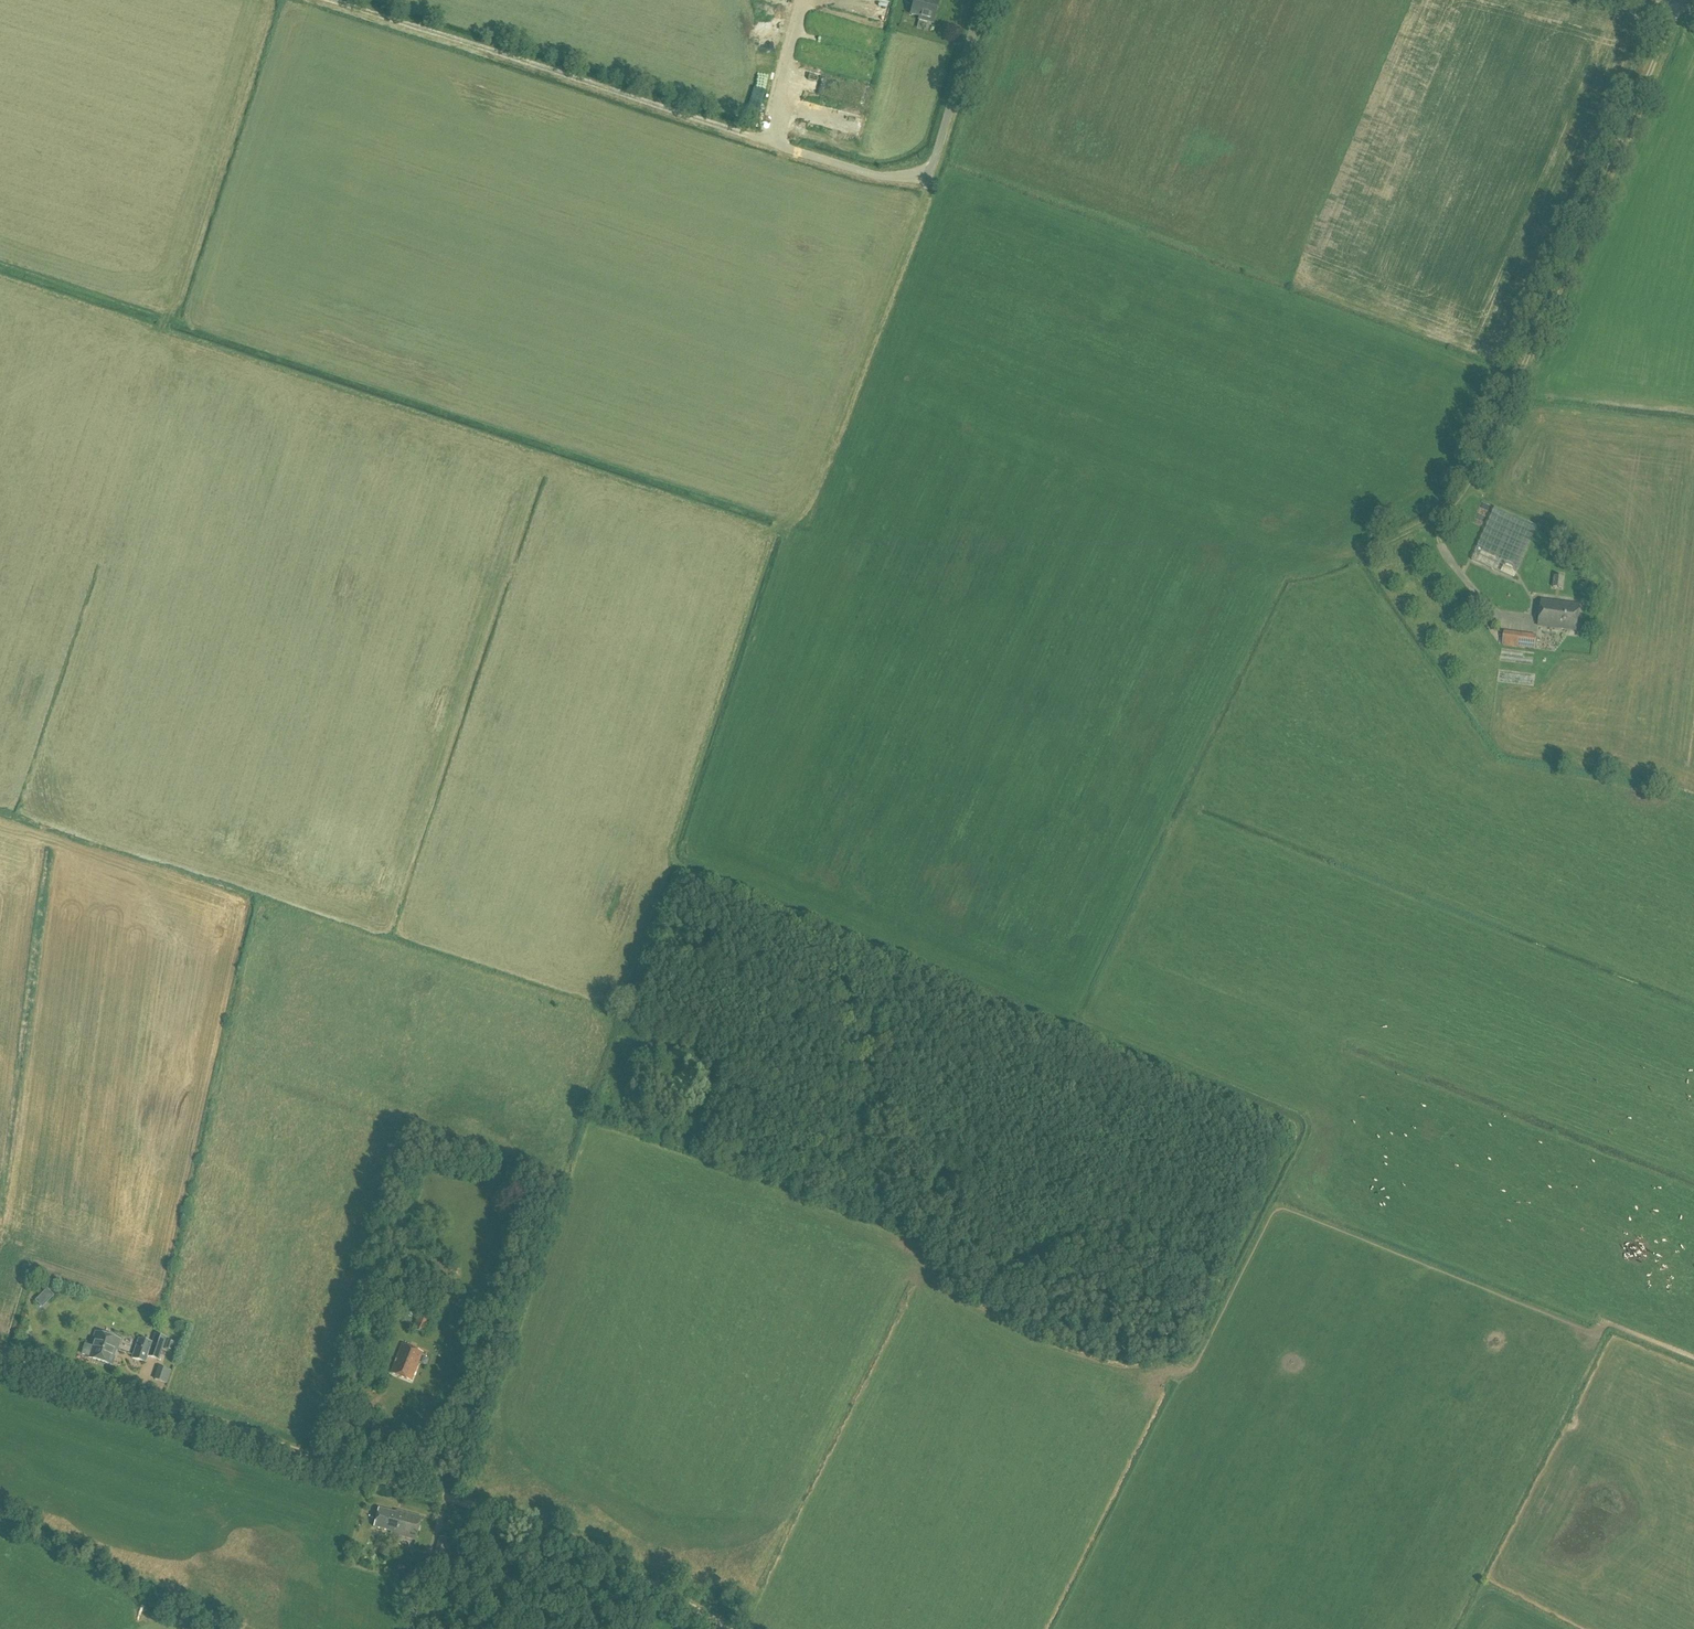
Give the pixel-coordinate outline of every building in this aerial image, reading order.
[(911,15),(920,17),(919,20),(927,22),(928,19),(933,21),(938,2),(931,0),(915,0),(911,15)] [(1472,560),(1514,579),(1537,527),(1495,508),(1472,560)] [(1553,588),(1564,589),(1565,577),(1554,576),(1553,588)] [(1538,626),(1576,631),(1580,606),(1541,601),(1538,626)] [(1502,646),(1535,650),(1537,636),(1504,631),(1502,646)] [(42,1295),(47,1301),(51,1297),(46,1292),(42,1295)] [(412,1329),(425,1335),(436,1308),(425,1303),(420,1316),(418,1315),(412,1329)] [(121,1340),(96,1332),(92,1345),(85,1343),(82,1354),(88,1356),(88,1358),(113,1366),(121,1340)] [(132,1359),(146,1363),(147,1358),(160,1362),(168,1339),(155,1335),(153,1343),(139,1339),(132,1359)] [(165,1348),(171,1350),(174,1342),(168,1340),(165,1348)] [(423,1353),(402,1345),(391,1373),(411,1381),(423,1353)] [(172,1384),(176,1372),(165,1368),(161,1380),(172,1384)] [(377,1423),(382,1418),(375,1410),(370,1415),(377,1423)] [(379,1509),(374,1527),(391,1532),(391,1534),(416,1540),(422,1518),(396,1511),(396,1513),(379,1509)] [(433,1556),(449,1560),(453,1541),(438,1537),(433,1556)] [(430,1569),(446,1574),(449,1562),(433,1557),(430,1569)]
